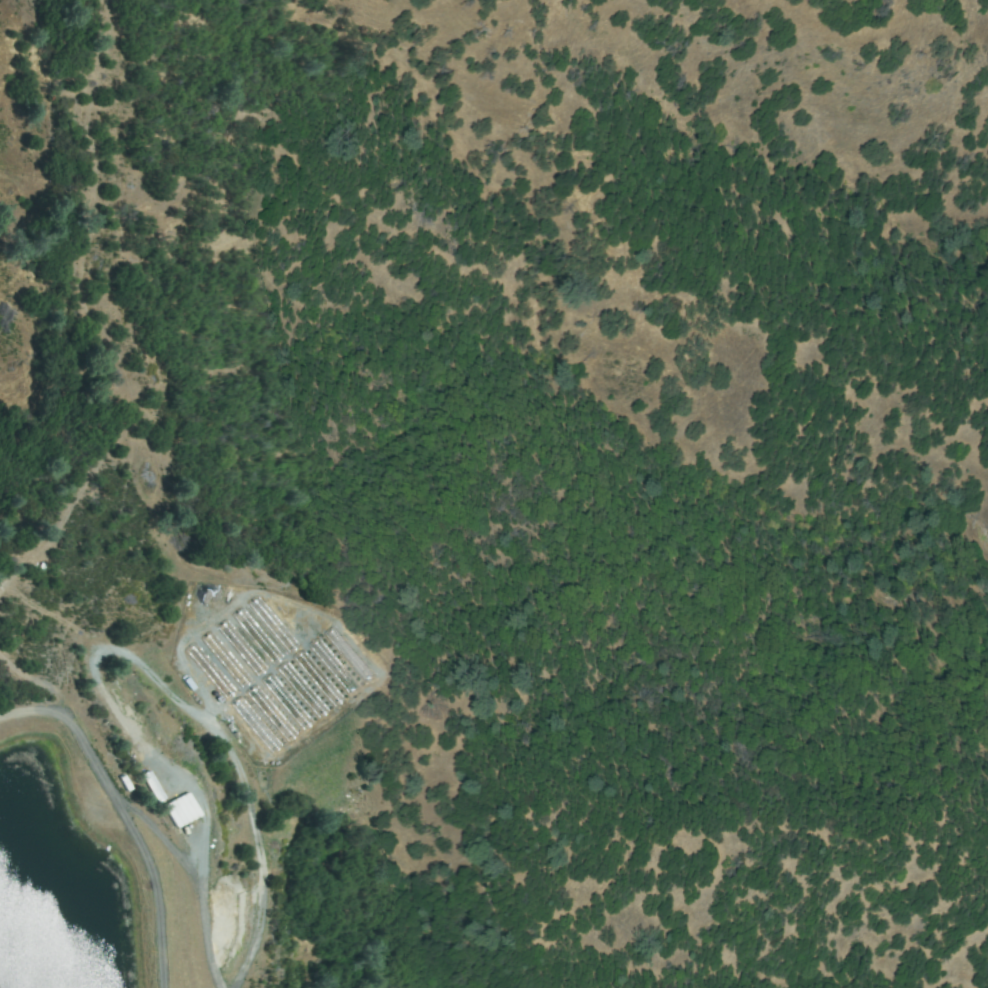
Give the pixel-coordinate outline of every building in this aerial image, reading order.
[(249,603),(260,594),(298,642),(288,651),(249,603)] [(235,614),(246,606),(284,653),(273,662),(235,614)] [(219,627),(230,618),(268,666),(257,674),(219,627)] [(328,635),(339,626),(377,674),(367,682),(328,635)] [(204,641),(215,632),(253,680),(242,688),(204,641)] [(314,647),(325,638),(363,686),(353,695),(314,647)] [(187,652),(197,643),(236,691),(225,699),(187,652)] [(298,660),(309,651),(347,699),(336,708),(298,660)] [(281,671),(292,662),(330,710),(320,719),(281,671)] [(263,683),(273,674),(312,722),(301,730),(263,683)] [(246,695),(257,687),(295,734),(284,743),(246,695)] [(233,706),(244,698),(282,745),(271,754),(233,706)] [(141,774),(155,802),(163,798),(148,770),(141,774)] [(173,827),(197,816),(186,792),(162,803),(173,827)]
